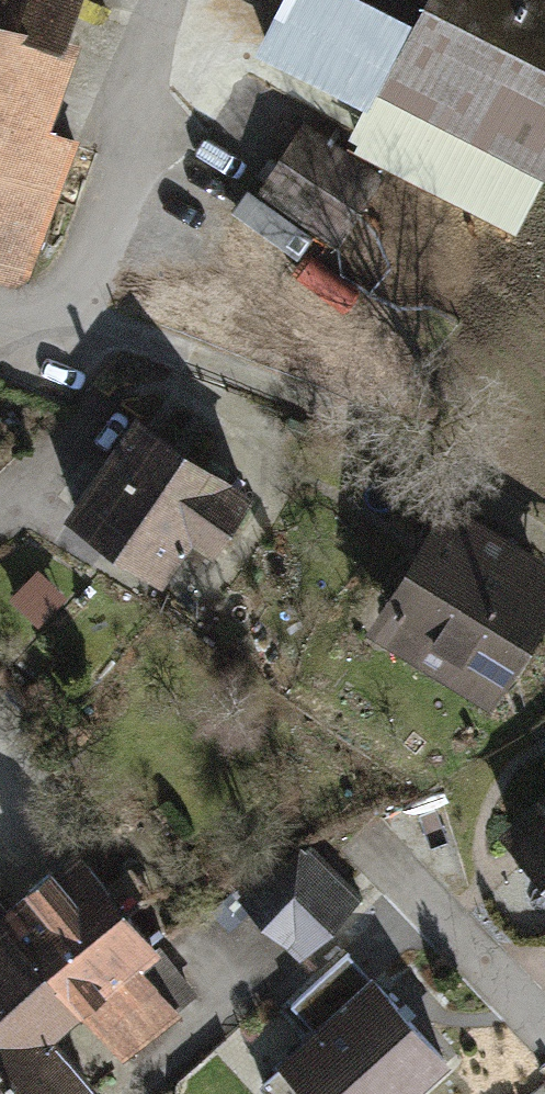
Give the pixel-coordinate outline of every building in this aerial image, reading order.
[(13,274),(43,194),(55,199),(75,145),(63,140),(64,137),(20,121),(65,0),(0,0),(0,269),(13,274)] [(544,162),(544,0),(430,0),(385,86),(543,167),(544,162)] [(378,174),(303,125),(260,191),(335,240),(378,174)] [(230,178),(212,206),(264,240),(282,212),(230,178)] [(244,494),(138,419),(75,508),(158,567),(186,528),(209,544),(244,494)] [(389,607),(497,673),(544,595),(544,591),(439,526),(389,607)] [(513,830),(544,863),(544,799),(513,830)] [(35,893),(0,921),(43,973),(59,960),(90,996),(120,972),(153,944),(79,856),(56,875),(50,868),(29,886),(35,893)] [(245,897),(300,954),(350,903),(306,860),(254,887),(245,897)] [(7,996),(34,973),(38,977),(43,973),(0,921),(0,988),(7,996)] [(145,985),(164,1009),(166,1012),(190,991),(155,949),(130,967),(145,985)] [(313,1093),(403,1093),(443,1057),(347,952),(291,1003),(317,1032),(284,1062),(313,1093)] [(40,1036),(81,1003),(119,1051),(161,1020),(164,1009),(145,985),(136,992),(120,972),(90,996),(59,960),(43,973),(38,977),(34,973),(7,996),(0,988),(0,1070),(40,1036)] [(0,1070),(0,1093),(89,1093),(40,1036),(0,1070)]
